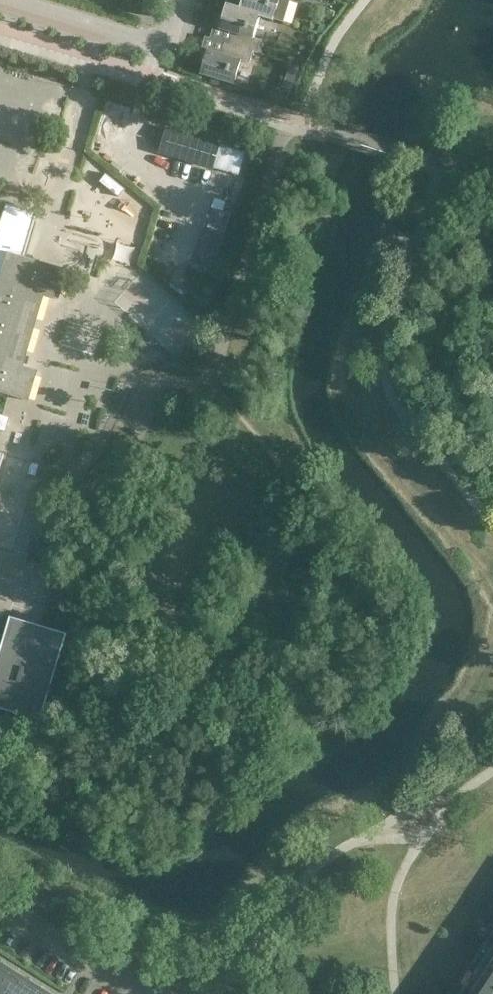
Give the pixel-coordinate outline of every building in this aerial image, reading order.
[(235,5),(260,13),(259,17),(273,21),(274,19),(284,22),(291,0),(237,0),(235,5)] [(260,13),(235,5),(227,3),(223,16),(218,14),(214,27),(233,32),(229,43),(253,50),(253,51),(258,53),(262,40),(253,37),(259,17),(260,13)] [(319,23),(315,31),(321,34),(325,25),(319,23)] [(221,53),(202,48),(199,60),(204,62),(200,73),(234,84),(241,60),(249,63),(253,51),(253,50),(229,43),(224,42),(221,53)] [(284,80),(278,97),(289,101),(295,84),(284,80)] [(239,175),(246,152),(165,128),(158,151),(239,175)] [(100,181),(119,197),(125,189),(106,173),(100,181)] [(217,174),(209,197),(216,199),(232,205),(240,181),(217,174)] [(28,400),(37,369),(23,365),(44,295),(58,299),(67,269),(24,256),(37,213),(6,204),(0,226),(0,392),(28,400)] [(229,214),(214,210),(208,229),(224,233),(229,214)] [(12,415),(1,413),(0,417),(0,428),(8,430),(12,415)] [(28,474),(36,476),(40,464),(31,462),(28,474)] [(39,722),(65,635),(0,615),(0,710),(39,722)] [(451,993),(492,993),(492,932),(451,993)] [(0,963),(0,993),(49,993),(0,963)]
